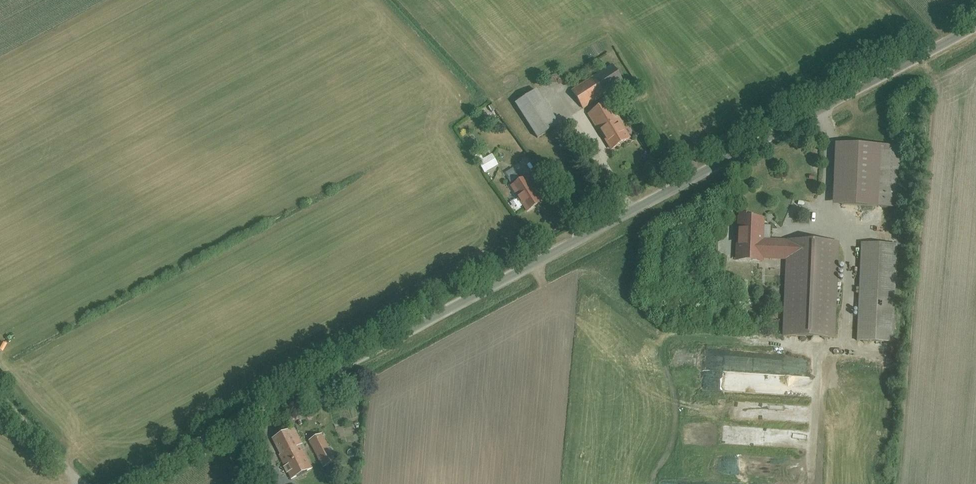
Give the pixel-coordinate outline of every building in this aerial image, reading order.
[(574,92),(583,105),(621,80),(612,67),(574,92)] [(537,85),(516,98),(540,137),(561,124),(537,85)] [(606,99),(588,109),(609,145),(627,135),(606,99)] [(831,146),(827,206),(894,210),(897,149),(831,146)] [(492,160),(486,150),(475,157),(482,166),(492,160)] [(528,175),(513,186),(531,209),(545,198),(528,175)] [(836,337),(840,241),(764,238),(765,214),(740,213),(738,263),(765,264),(765,258),(789,259),(786,335),(836,337)] [(898,244),(864,243),(861,340),(895,341),(898,244)] [(291,426),(269,436),(287,476),(309,466),(291,426)] [(318,432),(309,437),(322,465),(331,460),(318,432)]
